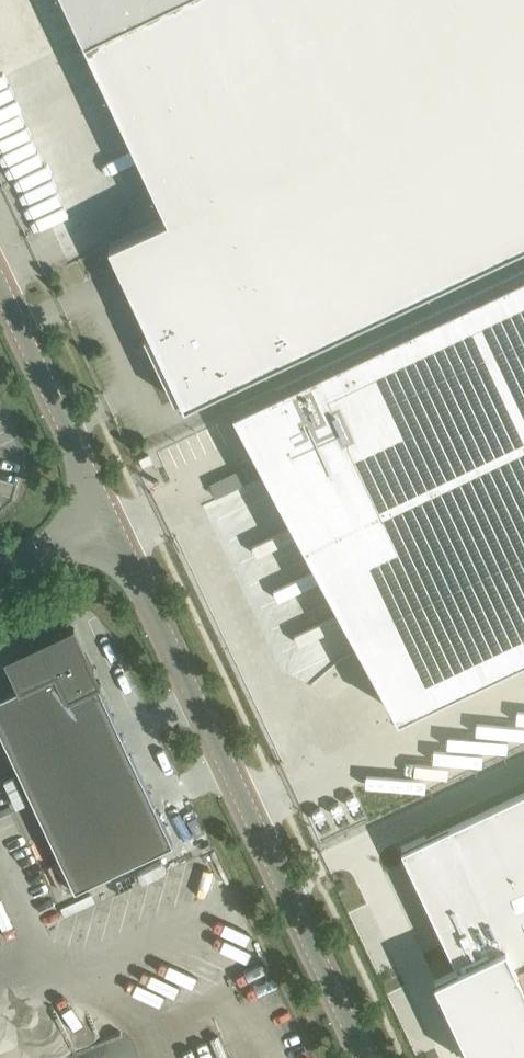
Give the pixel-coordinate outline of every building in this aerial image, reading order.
[(168,215),(109,244),(150,331),(144,334),(145,336),(151,333),(180,394),(174,397),(175,399),(181,396),(185,404),(523,244),(523,0),(66,0),(168,215)] [(233,407),(235,411),(245,406),(265,451),(273,447),(399,714),(523,655),(523,269),(233,407)] [(20,687),(0,696),(0,730),(75,889),(173,842),(99,684),(101,683),(100,681),(98,682),(92,669),(94,668),(74,627),(7,659),(20,687)] [(398,847),(454,966),(430,978),(470,1057),(488,1057),(523,1041),(523,788),(398,847)]
